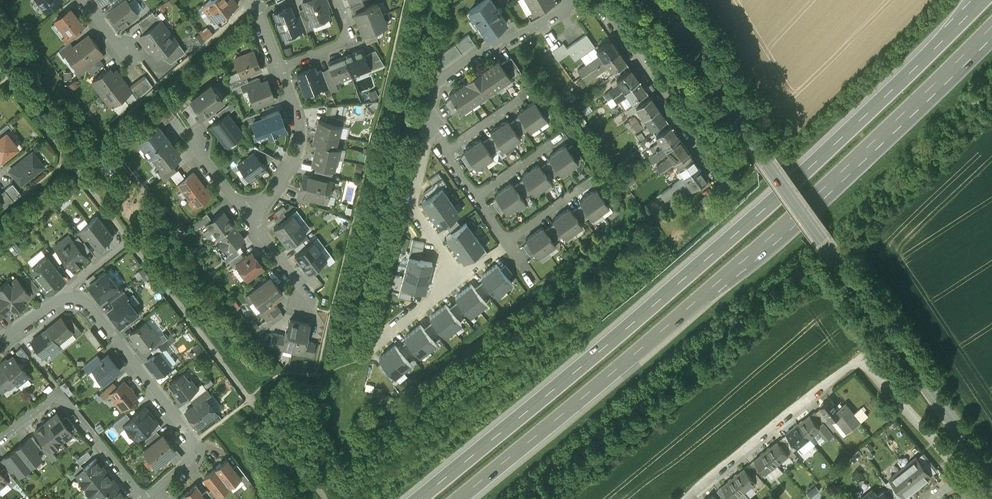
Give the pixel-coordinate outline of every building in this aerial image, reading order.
[(46,13),(63,1),(62,0),(36,0),(46,13)] [(121,2),(109,12),(119,25),(120,24),(122,27),(131,20),(130,19),(137,14),(128,2),(126,0),(124,0),(121,2)] [(224,15),(237,4),(234,0),(210,0),(203,5),(215,21),(224,15)] [(322,0),(308,0),(303,2),(306,12),(311,23),(312,23),(328,17),(324,7),(322,0)] [(486,38),(507,23),(499,13),(500,12),(498,8),(496,9),(490,0),(487,0),(469,13),(473,19),(470,21),(479,33),(482,31),(486,38)] [(534,12),(534,13),(543,7),(553,2),(552,0),(527,0),(534,12)] [(355,14),(354,13),(366,9),(363,2),(361,3),(351,7),(354,14),(355,14)] [(355,14),(359,24),(382,15),(378,4),(366,9),(354,13),(355,14)] [(298,32),(299,31),(294,18),(290,7),(274,13),(277,22),(276,24),(278,28),(280,29),(283,37),(298,32)] [(543,7),(534,13),(534,12),(527,15),(531,21),(546,13),(543,7)] [(67,35),(68,36),(77,29),(82,26),(70,10),(56,21),(67,35)] [(140,36),(148,47),(170,31),(157,14),(155,16),(152,11),(147,15),(151,20),(141,27),(145,32),(140,36)] [(311,23),(306,12),(300,14),(301,15),(306,30),(313,28),(312,23),(311,23)] [(215,21),(220,28),(228,20),(224,15),(215,21)] [(299,33),(306,30),(301,15),(294,18),(299,31),(298,32),(299,33)] [(359,24),(363,35),(374,31),(386,26),(382,15),(359,24)] [(201,43),(213,32),(207,25),(195,36),(201,43)] [(62,39),(66,45),(70,43),(81,34),(77,29),(68,36),(67,35),(62,39)] [(170,31),(148,47),(157,58),(164,53),(178,42),(170,31)] [(374,31),(363,35),(366,44),(378,40),(374,31)] [(569,53),(574,60),(594,46),(586,34),(566,47),(563,42),(551,50),(558,61),(569,53)] [(437,57),(433,74),(475,45),(468,35),(437,57)] [(79,69),(89,61),(100,52),(98,49),(99,49),(91,39),(88,36),(73,48),(67,53),(78,68),(79,69)] [(604,61),(618,51),(610,40),(596,50),(604,61)] [(178,42),(164,53),(171,63),(185,52),(178,42)] [(67,53),(73,48),(70,43),(66,45),(59,51),(63,56),(67,53)] [(362,50),(344,57),(351,75),(369,68),(365,56),(362,50)] [(365,56),(369,68),(370,70),(384,65),(375,50),(365,56)] [(626,62),(618,51),(604,61),(612,72),(626,62)] [(234,59),(241,77),(245,75),(261,69),(254,52),(234,59)] [(328,63),(331,70),(335,82),(335,81),(351,75),(344,57),(328,63)] [(501,64),(508,74),(518,67),(511,57),(501,64)] [(595,59),(587,65),(588,66),(590,65),(592,69),(599,65),(595,59)] [(91,75),(104,65),(100,60),(92,66),(87,70),(91,75)] [(449,95),(452,99),(459,108),(462,113),(511,78),(508,74),(501,64),(498,60),(449,95)] [(87,70),(92,66),(89,61),(79,69),(78,68),(74,71),(79,76),(87,70)] [(599,65),(592,69),(596,75),(603,70),(599,65)] [(297,74),(304,94),(321,87),(322,87),(317,73),(314,67),(297,74)] [(101,94),(121,78),(116,71),(112,73),(109,69),(92,82),(100,94),(101,94)] [(638,80),(630,69),(616,79),(624,90),(638,80)] [(323,73),(329,87),(330,90),(338,87),(335,81),(335,82),(331,70),(323,73)] [(317,73),(322,87),(321,87),(322,90),(329,87),(323,73),(322,71),(317,73)] [(231,88),(248,82),(245,75),(241,77),(229,82),(231,88)] [(145,77),(131,87),(139,98),(152,86),(145,77)] [(123,88),(126,85),(121,78),(101,94),(111,106),(128,93),(123,88)] [(248,89),(248,88),(260,84),(257,78),(241,85),(243,91),(248,89)] [(646,91),(638,80),(624,90),(632,101),(646,91)] [(260,84),(248,88),(248,89),(255,107),(274,100),(267,81),(260,84)] [(210,84),(191,99),(199,110),(196,112),(200,117),(223,100),(210,84)] [(608,92),(612,98),(619,93),(615,88),(608,92)] [(181,96),(188,104),(192,101),(185,92),(181,96)] [(612,98),(616,104),(623,99),(619,93),(612,98)] [(177,99),(177,100),(184,108),(188,105),(188,104),(181,96),(177,99)] [(644,119),(658,109),(650,98),(636,108),(644,119)] [(452,99),(445,103),(452,113),(459,108),(452,99)] [(184,108),(177,100),(173,103),(180,112),(184,108)] [(526,107),(538,125),(547,119),(545,116),(537,104),(534,101),(526,107)] [(537,104),(545,116),(550,112),(542,101),(537,104)] [(230,102),(216,113),(220,118),(227,113),(235,107),(230,102)] [(156,118),(162,126),(175,116),(168,107),(156,118)] [(528,128),(530,131),(538,125),(526,107),(517,113),(519,116),(528,128)] [(666,120),(658,109),(644,119),(651,130),(666,120)] [(253,121),(260,139),(286,129),(279,111),(261,118),(253,121)] [(253,121),(261,118),(259,112),(243,118),(245,124),(253,121)] [(227,113),(220,118),(211,125),(226,144),(232,140),(234,141),(239,137),(239,135),(242,132),(227,113)] [(519,116),(515,120),(523,131),(528,128),(519,116)] [(632,127),(639,122),(635,117),(627,122),(628,124),(629,123),(632,127)] [(318,120),(315,131),(338,136),(341,125),(318,120)] [(507,120),(499,126),(512,144),(520,138),(518,135),(510,123),(507,120)] [(515,120),(510,123),(518,135),(523,131),(515,120)] [(636,133),(643,128),(639,122),(632,127),(636,133)] [(6,132),(6,133),(12,128),(8,123),(0,130),(0,137),(6,132)] [(151,157),(152,156),(170,142),(158,126),(139,141),(151,157)] [(490,132),(493,135),(501,147),(503,150),(512,144),(499,126),(490,132)] [(670,126),(656,136),(660,142),(663,147),(678,137),(670,126)] [(316,143),(316,142),(335,147),(338,136),(315,131),(312,142),(316,143)] [(2,159),(18,147),(6,133),(6,132),(0,137),(0,157),(2,159)] [(493,135),(488,139),(496,150),(501,147),(493,135)] [(678,137),(663,147),(668,154),(671,159),(686,149),(678,137)] [(480,139),(472,145),(485,163),(493,157),(491,154),(483,142),(480,139)] [(488,139),(483,142),(491,154),(496,150),(488,139)] [(162,169),(171,163),(180,155),(170,142),(152,156),(162,168),(162,169)] [(314,153),(337,158),(339,147),(335,147),(316,142),(316,143),(314,153)] [(652,155),(663,147),(660,142),(646,151),(648,153),(649,152),(652,155)] [(463,151),(466,154),(474,166),(476,169),(485,163),(472,145),(463,151)] [(557,151),(570,169),(578,163),(576,160),(568,148),(565,145),(557,151)] [(568,148),(576,160),(581,157),(573,145),(568,148)] [(668,154),(663,147),(652,155),(648,158),(653,164),(668,154)] [(254,152),(264,165),(275,157),(259,148),(254,152)] [(548,157),(551,160),(559,172),(561,175),(570,169),(557,151),(548,157)] [(21,185),(33,175),(34,175),(38,173),(38,171),(44,166),(32,152),(10,170),(21,185)] [(240,177),(245,184),(266,168),(264,165),(254,152),(238,164),(245,173),(240,177)] [(311,164),(316,165),(332,169),(334,169),(337,158),(314,153),(311,164)] [(466,154),(461,157),(469,169),(474,166),(466,154)] [(685,178),(699,168),(691,157),(677,167),(685,178)] [(657,167),(661,173),(674,164),(670,158),(657,167)] [(551,160),(546,164),(554,176),(559,172),(551,160)] [(429,168),(431,171),(440,166),(438,162),(429,168)] [(164,180),(177,170),(171,163),(162,169),(162,168),(158,172),(164,180)] [(538,164),(530,170),(543,188),(551,182),(549,179),(541,167),(538,164)] [(546,164),(541,167),(549,179),(554,176),(546,164)] [(316,165),(315,171),(331,175),(332,169),(316,165)] [(707,179),(699,168),(685,178),(693,189),(707,179)] [(521,176),(524,179),(532,191),(534,194),(543,188),(530,170),(521,176)] [(193,173),(178,184),(191,201),(189,202),(193,208),(199,204),(198,202),(209,193),(193,173)] [(428,180),(432,185),(442,179),(438,173),(428,180)] [(328,194),(330,195),(332,194),(333,189),(331,187),(329,187),(331,181),(304,174),(299,194),(311,197),(317,198),(318,200),(326,202),(328,194)] [(693,190),(693,189),(685,178),(673,186),(660,195),(669,209),(687,196),(686,195),(693,190)] [(423,194),(427,199),(442,188),(446,185),(442,179),(432,185),(433,187),(423,194)] [(524,179),(519,183),(527,194),(532,191),(524,179)] [(13,183),(5,190),(13,201),(21,194),(13,183)] [(512,183),(503,189),(516,207),(524,201),(522,198),(514,186),(512,183)] [(519,183),(514,186),(522,198),(527,194),(519,183)] [(422,203),(427,211),(448,197),(442,188),(427,199),(422,203)] [(494,195),(497,198),(505,210),(507,213),(516,207),(503,189),(494,195)] [(588,195),(601,213),(609,207),(607,204),(599,192),(596,189),(588,195)] [(599,192),(607,204),(612,201),(604,189),(599,192)] [(1,203),(4,208),(13,201),(5,190),(0,194),(0,201),(1,203)] [(688,198),(695,193),(693,190),(686,195),(687,196),(688,198)] [(309,204),(311,197),(299,194),(298,200),(309,204)] [(582,204),(590,216),(592,219),(601,213),(588,195),(579,201),(582,204)] [(453,205),(448,197),(427,211),(433,219),(453,205)] [(703,209),(709,204),(704,197),(697,202),(703,209)] [(497,198),(492,202),(500,214),(505,210),(497,198)] [(577,208),(585,220),(590,216),(582,204),(577,208)] [(274,212),(278,216),(287,210),(283,205),(274,212)] [(459,213),(453,205),(433,219),(439,228),(444,224),(454,217),(459,213)] [(561,214),(574,232),(582,226),(580,223),(572,211),(570,208),(561,214)] [(572,211),(580,223),(585,220),(577,208),(572,211)] [(275,219),(278,224),(290,215),(287,210),(278,216),(275,219)] [(218,237),(233,225),(223,212),(219,215),(218,214),(215,216),(215,218),(206,224),(210,229),(212,229),(218,237)] [(207,213),(192,224),(196,229),(211,218),(207,213)] [(273,227),(280,236),(299,222),(292,213),(290,215),(278,224),(273,227)] [(555,223),(563,235),(565,238),(574,232),(561,214),(552,220),(555,223)] [(97,216),(89,222),(106,244),(111,241),(109,239),(113,236),(97,216)] [(444,224),(448,229),(458,222),(454,217),(444,224)] [(81,229),(88,237),(97,249),(100,246),(102,248),(106,244),(89,222),(81,229)] [(287,245),(290,243),(299,236),(306,231),(299,222),(280,236),(287,245)] [(461,227),(458,222),(448,229),(451,234),(461,227)] [(446,237),(452,246),(472,232),(466,223),(461,227),(451,234),(446,237)] [(550,227),(558,239),(563,235),(555,223),(550,227)] [(226,248),(228,251),(244,239),(233,225),(218,237),(220,240),(218,242),(224,249),(226,248)] [(534,233),(547,251),(556,245),(553,242),(545,230),(543,227),(534,233)] [(545,230),(553,242),(558,239),(550,227),(545,230)] [(76,233),(78,235),(83,241),(88,237),(81,229),(76,233)] [(478,240),(472,232),(452,246),(458,254),(478,240)] [(528,242),(536,254),(538,257),(547,251),(534,233),(526,239),(528,242)] [(78,235),(73,239),(84,254),(89,249),(83,241),(78,235)] [(290,243),(294,248),(303,241),(299,236),(290,243)] [(73,239),(58,251),(70,267),(85,255),(84,254),(73,239)] [(484,249),(478,240),(458,254),(464,262),(474,255),(484,249)] [(294,255),(301,264),(320,250),(313,241),(306,246),(298,253),(294,255)] [(294,248),(298,253),(306,246),(303,241),(294,248)] [(413,241),(412,246),(423,249),(425,243),(413,241)] [(531,258),(536,254),(528,242),(523,246),(531,258)] [(412,246),(410,252),(422,255),(423,249),(412,246)] [(227,263),(228,262),(240,253),(236,248),(223,258),(227,263)] [(487,254),(484,249),(474,255),(478,260),(487,254)] [(301,264),(308,273),(327,259),(320,250),(301,264)] [(237,265),(236,264),(247,256),(243,251),(240,253),(228,262),(233,268),(237,265)] [(410,252),(409,258),(420,261),(422,255),(410,252)] [(51,253),(46,257),(54,266),(59,263),(51,253)] [(237,265),(248,279),(263,268),(251,253),(247,256),(236,264),(237,265)] [(33,267),(33,271),(47,289),(51,286),(54,286),(58,283),(58,280),(62,276),(54,266),(46,257),(33,267)] [(409,258),(406,268),(430,274),(433,264),(420,261),(409,258)] [(325,260),(311,271),(315,275),(329,265),(325,260)] [(497,265),(489,271),(504,290),(513,283),(497,265)] [(428,283),(430,274),(406,268),(404,278),(428,283)] [(106,271),(89,284),(101,300),(106,296),(118,287),(118,286),(106,271)] [(496,297),(504,290),(489,271),(481,278),(496,297)] [(27,274),(22,278),(33,293),(38,288),(27,274)] [(8,281),(3,285),(19,306),(25,302),(24,300),(30,295),(16,277),(9,282),(8,281)] [(262,308),(262,309),(272,301),(283,293),(270,277),(250,293),(262,308)] [(425,294),(428,283),(404,278),(401,288),(413,291),(425,294)] [(6,314),(13,309),(14,310),(19,306),(3,285),(0,287),(0,307),(6,314)] [(118,287),(106,296),(110,301),(124,290),(120,285),(118,286),(118,287)] [(471,285),(463,292),(479,311),(487,305),(471,285)] [(401,288),(400,294),(411,297),(413,291),(401,288)] [(124,290),(110,301),(114,305),(126,296),(126,297),(129,296),(124,290)] [(470,318),(479,311),(463,292),(455,299),(470,318)] [(400,294),(398,299),(410,302),(411,297),(400,294)] [(126,296),(114,305),(108,310),(120,326),(138,312),(126,297),(126,296)] [(262,308),(260,310),(267,320),(279,311),(272,301),(262,309),(262,308)] [(446,306),(438,313),(453,332),(462,325),(446,306)] [(445,338),(453,332),(438,313),(430,319),(445,338)] [(47,329),(58,342),(72,331),(65,322),(61,317),(47,329)] [(65,322),(72,331),(76,336),(82,332),(71,318),(65,322)] [(283,348),(284,348),(293,350),(299,323),(290,321),(287,330),(286,330),(284,337),(286,337),(283,348)] [(145,322),(130,333),(142,349),(151,342),(159,336),(152,327),(150,328),(145,322)] [(299,323),(293,350),(302,352),(303,352),(305,342),(306,343),(306,342),(308,336),(307,335),(309,325),(299,323)] [(421,327),(413,334),(428,353),(436,346),(421,327)] [(38,349),(43,356),(59,344),(58,342),(47,329),(31,341),(38,349)] [(159,336),(151,342),(155,347),(165,339),(167,337),(163,332),(159,336)] [(284,348),(283,348),(286,337),(284,337),(273,334),(269,348),(283,351),(284,348)] [(420,359),(428,353),(413,334),(404,340),(420,359)] [(165,339),(155,347),(153,349),(156,353),(159,351),(169,344),(165,339)] [(305,342),(303,352),(302,352),(301,356),(312,358),(315,344),(306,342),(306,343),(305,342)] [(22,359),(25,359),(28,357),(21,347),(16,351),(22,359)] [(396,347),(387,354),(403,373),(411,366),(396,347)] [(43,356),(38,349),(33,353),(42,364),(46,360),(43,356)] [(170,366),(159,351),(156,353),(147,361),(158,375),(170,366)] [(97,354),(83,366),(88,372),(93,368),(92,367),(101,360),(97,354)] [(394,380),(403,373),(387,354),(379,361),(394,380)] [(101,360),(92,367),(93,368),(104,382),(120,370),(108,355),(101,360)] [(0,363),(2,365),(15,382),(17,384),(28,375),(23,368),(23,363),(18,363),(12,356),(5,362),(4,360),(0,363)] [(0,367),(0,387),(3,390),(7,387),(9,387),(15,382),(2,365),(0,367)] [(191,381),(188,380),(183,374),(169,384),(174,390),(173,394),(175,394),(180,401),(188,395),(197,388),(196,387),(191,381)] [(110,393),(110,394),(122,408),(136,397),(124,382),(117,387),(110,393)] [(100,393),(104,398),(110,394),(110,393),(117,387),(113,383),(100,393)] [(202,383),(196,387),(197,388),(188,395),(191,400),(206,389),(202,383)] [(206,389),(191,400),(195,405),(205,397),(205,398),(210,394),(206,389)] [(205,397),(195,405),(185,412),(198,428),(217,413),(205,398),(205,397)] [(820,407),(828,418),(831,422),(832,421),(843,413),(831,398),(820,407)] [(131,418),(123,424),(126,427),(135,439),(149,428),(157,422),(145,407),(140,411),(139,411),(133,416),(133,417),(131,418)] [(46,421),(61,441),(72,432),(62,419),(56,412),(46,421)] [(819,425),(824,422),(815,412),(811,415),(819,425)] [(113,424),(120,432),(126,427),(123,424),(131,418),(126,413),(113,424)] [(810,415),(799,424),(810,438),(819,430),(827,439),(834,434),(832,432),(824,422),(819,425),(811,415),(810,415)] [(62,419),(72,432),(77,428),(67,416),(62,419)] [(828,418),(824,422),(832,432),(837,428),(832,421),(831,422),(828,418)] [(46,444),(50,449),(51,449),(61,441),(46,421),(35,430),(46,444)] [(161,426),(157,422),(149,428),(152,433),(156,430),(161,426)] [(799,424),(787,434),(798,447),(810,438),(799,424)] [(161,436),(156,430),(152,433),(145,439),(150,445),(161,436)] [(162,435),(161,436),(150,445),(144,450),(156,465),(175,450),(162,435)] [(32,436),(27,440),(36,451),(40,447),(32,436)] [(27,439),(16,448),(30,466),(41,457),(36,451),(27,440),(27,439)] [(766,451),(777,464),(789,455),(778,441),(766,451)] [(57,456),(51,449),(50,449),(46,444),(42,448),(51,461),(57,456)] [(5,457),(14,468),(19,474),(30,466),(16,448),(5,457)] [(80,464),(91,455),(87,451),(76,459),(80,464)] [(754,460),(765,474),(777,464),(766,451),(754,460)] [(922,454),(917,458),(931,475),(936,472),(922,454)] [(5,467),(9,472),(14,468),(5,457),(1,461),(5,467)] [(917,458),(904,469),(918,486),(931,475),(917,458)] [(85,488),(106,471),(96,459),(84,469),(76,475),(80,479),(79,480),(85,488)] [(215,468),(227,484),(238,476),(239,476),(233,468),(226,460),(215,468)] [(750,464),(761,478),(765,474),(754,460),(750,464)] [(84,469),(80,464),(67,474),(71,479),(76,475),(84,469)] [(233,468),(239,476),(238,476),(244,482),(248,479),(237,464),(233,468)] [(750,464),(745,468),(756,481),(760,487),(765,483),(761,478),(750,464)] [(7,480),(6,481),(11,486),(17,481),(9,472),(5,467),(0,471),(0,472),(7,480)] [(204,477),(213,488),(216,493),(217,493),(227,484),(215,468),(204,477)] [(733,477),(744,491),(756,481),(745,468),(733,477)] [(904,469),(890,480),(904,497),(918,486),(904,469)] [(126,496),(106,471),(85,488),(92,497),(93,496),(96,498),(123,498),(126,496)] [(722,487),(732,498),(747,498),(749,497),(744,491),(733,477),(722,487)] [(889,488),(898,498),(902,498),(904,497),(890,480),(886,484),(889,488)] [(188,498),(206,498),(202,494),(196,486),(185,494),(188,498)] [(717,490),(724,498),(732,498),(722,487),(717,490)] [(208,492),(214,498),(218,498),(220,497),(217,493),(216,493),(213,488),(208,492)] [(880,498),(898,498),(889,488),(880,496),(881,497),(880,498)] [(202,494),(206,498),(214,498),(208,492),(207,490),(202,494)] [(861,498),(879,498),(872,490),(861,498)]
